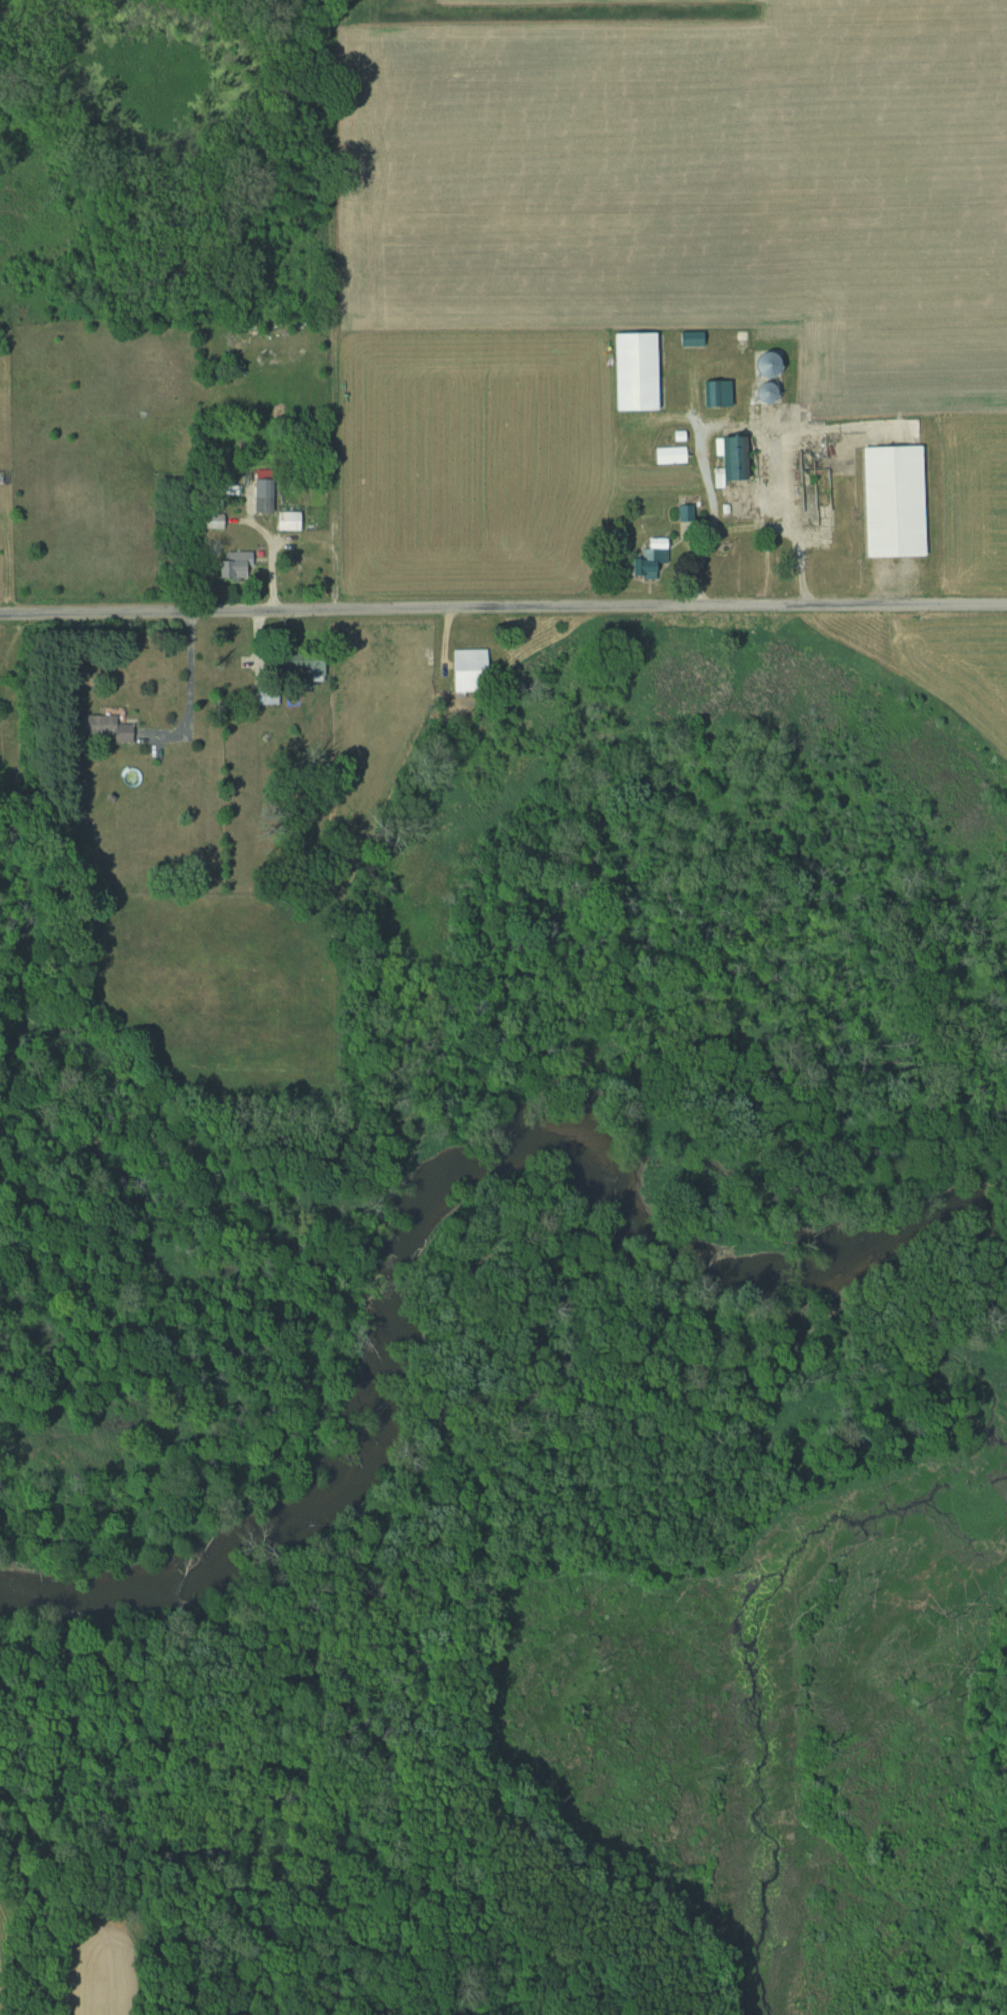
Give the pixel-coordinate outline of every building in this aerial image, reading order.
[(609,333),(610,410),(665,409),(663,331),(609,333)] [(757,350),(745,366),(762,378),(773,363),(757,350)] [(701,407),(730,407),(729,379),(700,380),(701,407)] [(765,403),(772,388),(757,380),(750,396),(765,403)] [(740,480),(739,436),(717,436),(717,480),(740,480)] [(859,557),(924,557),(923,445),(858,446),(859,557)] [(685,463),(685,447),(653,447),(653,463),(685,463)] [(269,513),(269,497),(252,497),(252,513),(269,513)] [(676,522),(692,522),(691,505),(676,505),(676,522)] [(273,531),(299,531),(299,511),(273,511),(273,531)] [(200,528),(222,528),(222,513),(200,513),(200,528)] [(627,559),(626,576),(657,578),(657,564),(664,564),(665,539),(644,538),(644,549),(638,549),(638,560),(627,559)] [(247,553),(222,552),(222,560),(213,560),(213,579),(247,579),(247,553)] [(450,692),(471,692),(471,677),(480,676),(480,666),(487,666),(486,648),(449,649),(450,692)] [(305,667),(305,676),(318,675),(317,653),(282,654),(282,668),(305,667)] [(118,736),(118,742),(135,742),(136,724),(121,724),(121,716),(85,715),(85,735),(118,736)]
